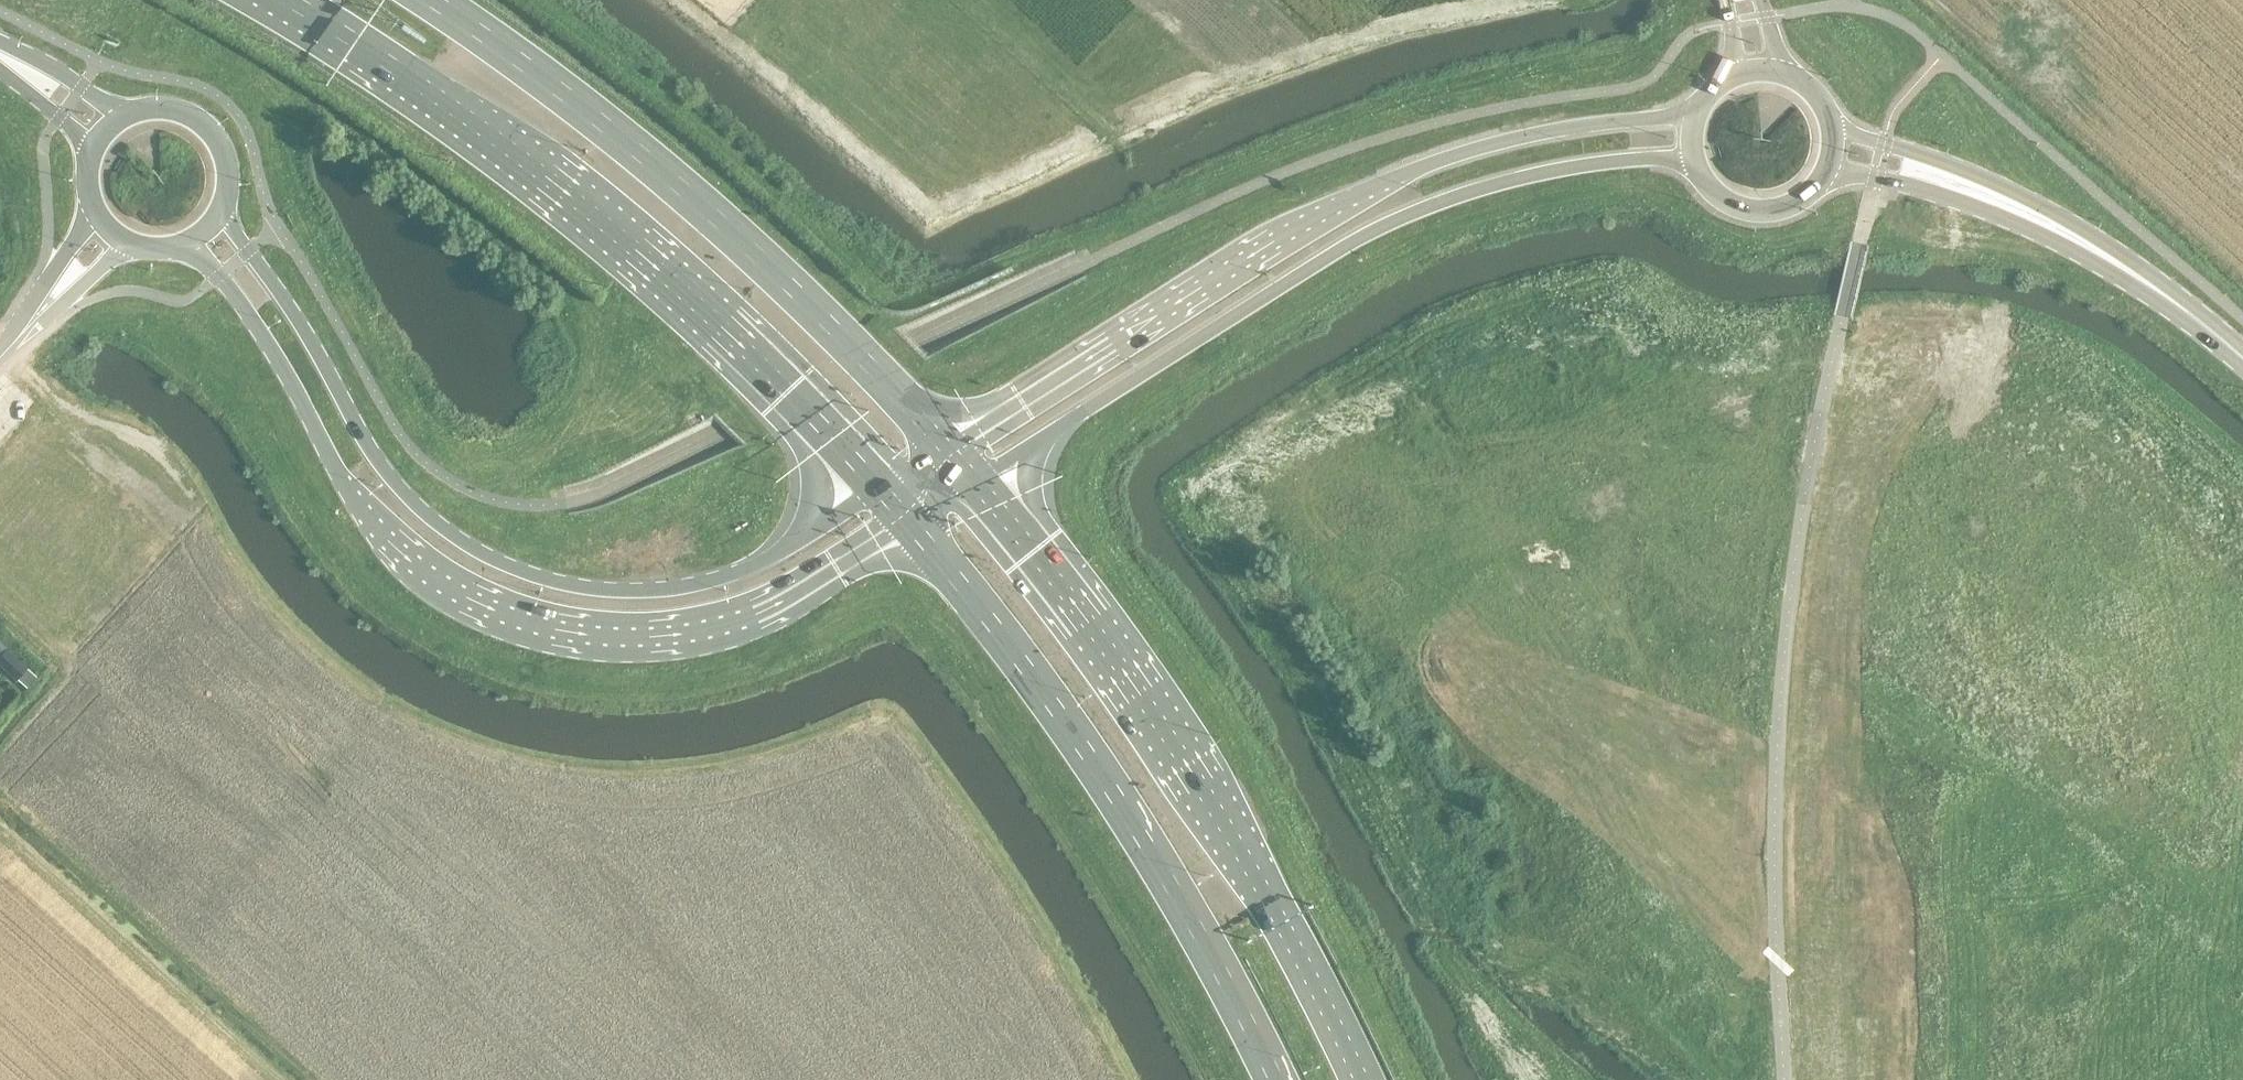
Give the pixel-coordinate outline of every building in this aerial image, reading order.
[(27,667),(6,649),(0,655),(0,664),(17,679),(27,667)]
